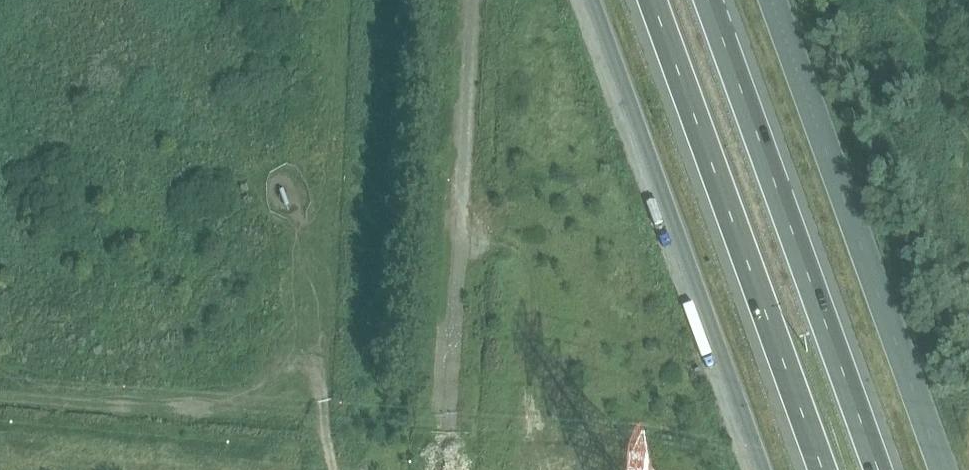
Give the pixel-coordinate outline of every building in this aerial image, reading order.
[(659,445),(637,449),(640,469),(663,469),(659,445)]
